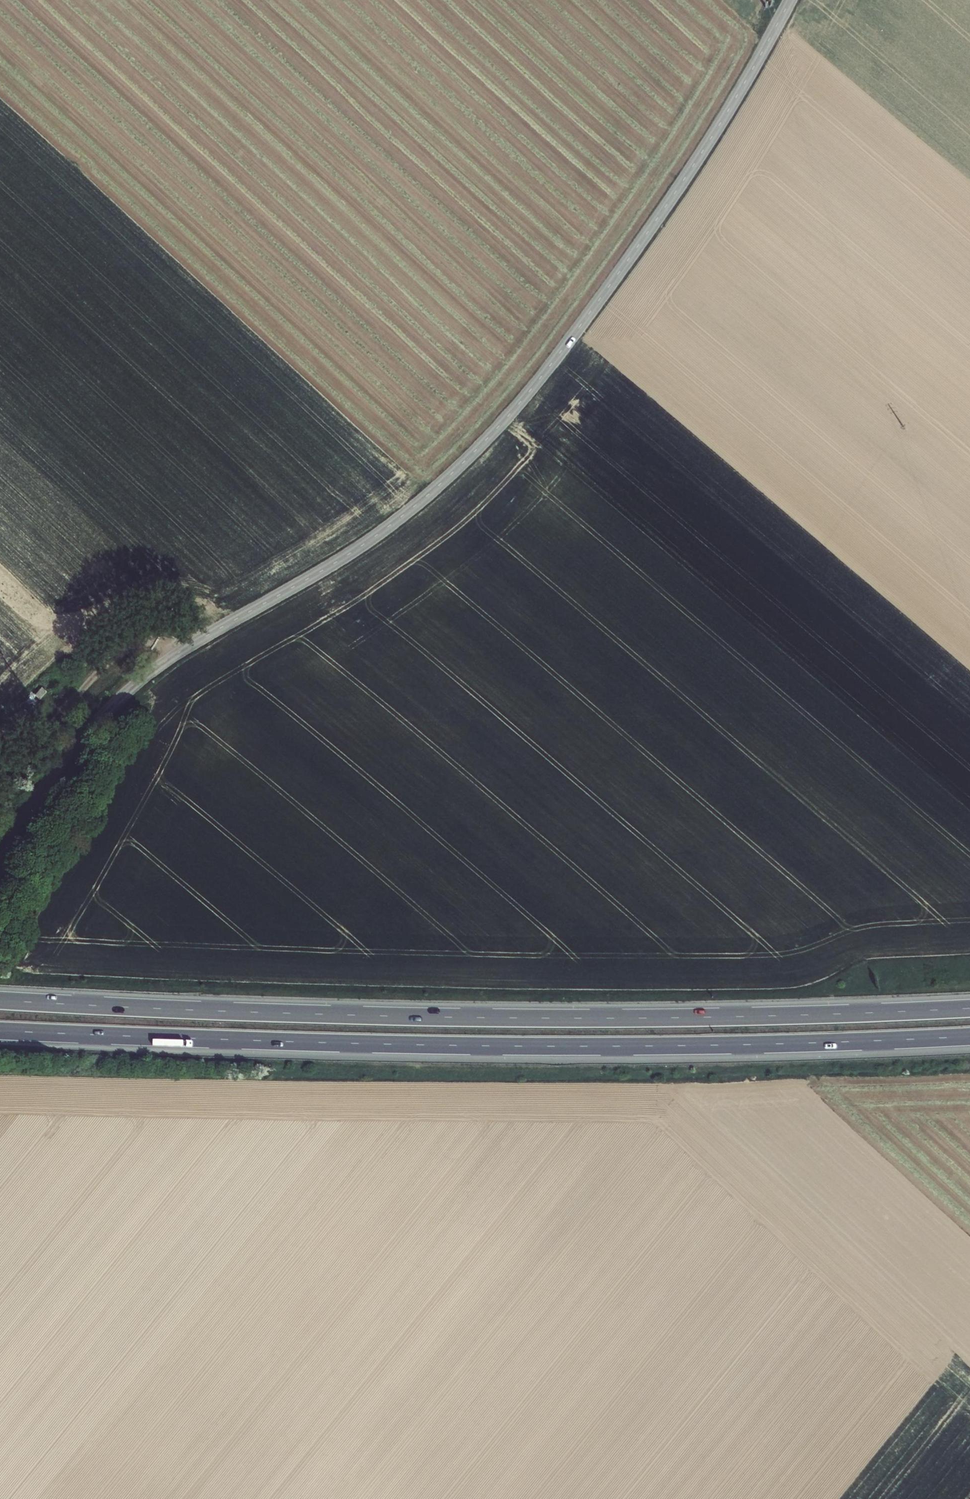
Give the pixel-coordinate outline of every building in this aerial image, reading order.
[(58,671),(52,679),(57,682),(62,674),(58,671)] [(36,674),(30,682),(35,686),(41,677),(36,674)] [(42,698),(48,690),(42,686),(37,694),(42,698)]
